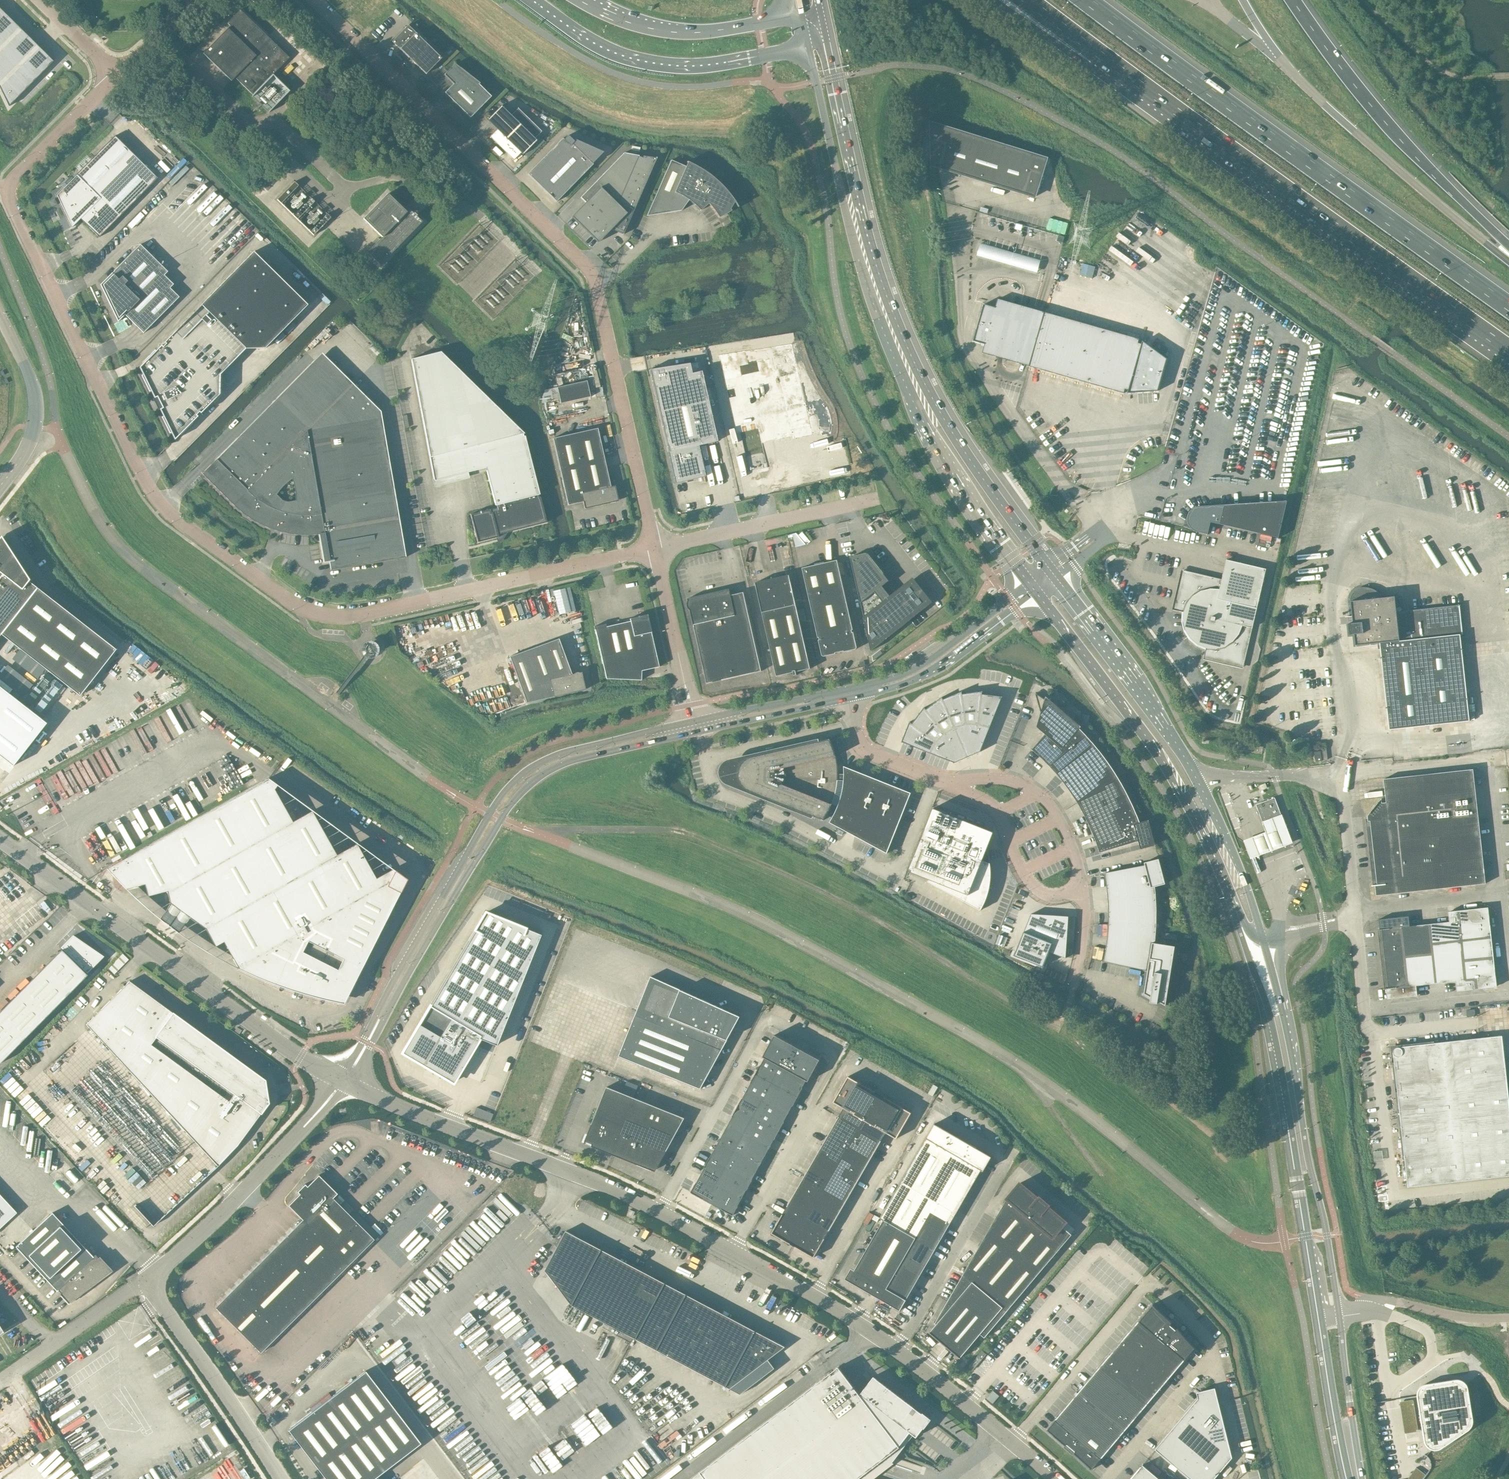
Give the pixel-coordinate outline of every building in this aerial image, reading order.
[(9,106),(53,61),(0,9),(0,88),(9,106)] [(230,26),(203,53),(231,81),(235,77),(253,95),(289,58),(240,10),(227,23),(230,26)] [(426,74),(442,58),(425,42),(408,25),(392,42),(409,58),(426,74)] [(479,84),(480,83),(456,64),(444,75),(454,84),(445,93),(471,118),(492,96),(479,84)] [(124,92),(131,99),(134,96),(127,89),(124,92)] [(490,137),(508,154),(514,160),(521,153),(523,155),(537,141),(535,139),(542,131),(518,108),(511,116),(501,106),(488,120),(497,130),(490,137)] [(1035,197),(1047,159),(931,123),(933,165),(1035,197)] [(99,237),(157,178),(115,136),(76,175),(77,176),(57,196),(72,227),(80,219),(99,237)] [(604,152),(576,140),(574,142),(568,136),(564,140),(563,138),(528,174),(557,202),(594,164),(593,164),(604,152)] [(639,155),(638,155),(639,151),(631,150),(631,154),(624,153),(581,197),(586,202),(572,217),(598,242),(612,229),(623,234),(623,235),(657,158),(656,157),(656,158),(643,156),(642,158),(639,156),(639,155)] [(701,211),(708,203),(712,208),(716,213),(719,218),(731,211),(730,209),(735,202),(738,207),(732,197),(725,189),(717,180),(708,173),(699,167),(673,155),(647,216),(682,211),(690,201),(695,205),(701,211)] [(277,199),(313,235),(331,217),(327,214),(310,231),(298,219),(315,202),(311,198),(294,215),(281,203),(298,185),(294,181),(277,199)] [(381,237),(367,252),(380,265),(422,222),(409,209),(406,212),(387,193),(363,219),(381,237)] [(143,333),(179,297),(170,288),(173,284),(164,275),(168,272),(140,244),(104,281),(105,283),(103,285),(115,310),(113,311),(118,322),(125,315),(143,333)] [(1004,263),(1010,265),(1013,253),(1008,252),(1008,251),(1004,263)] [(265,348),(308,305),(253,252),(164,342),(166,344),(163,347),(161,345),(156,351),(155,350),(144,361),(145,362),(139,368),(143,375),(141,375),(149,392),(151,391),(154,398),(157,397),(162,408),(160,409),(163,416),(162,417),(170,434),(171,433),(175,440),(180,434),(181,435),(193,423),(192,422),(198,416),(196,415),(199,412),(201,413),(220,394),(220,375),(246,349),(265,348)] [(983,353),(1029,366),(1044,312),(998,299),(995,307),(984,304),(974,341),(985,344),(983,353)] [(1044,312),(1029,366),(1123,393),(1124,393),(1125,389),(1129,391),(1128,393),(1128,394),(1158,391),(1167,359),(1145,343),(1142,341),(1142,344),(1138,343),(1139,339),(1044,312)] [(796,342),(719,360),(739,446),(742,445),(739,430),(758,426),(762,441),(792,434),(794,433),(804,431),(817,428),(817,429),(827,436),(828,436),(829,436),(831,434),(832,433),(832,432),(832,431),(832,430),(833,425),(833,423),(833,418),(832,416),(831,414),(830,411),(827,406),(826,404),(807,376),(796,342)] [(434,481),(472,471),(486,468),(496,508),(470,514),(477,542),(498,537),(497,532),(502,531),(503,534),(547,522),(540,497),(539,497),(538,495),(540,494),(525,436),(524,436),(523,434),(524,434),(524,433),(440,352),(411,359),(434,481)] [(353,384),(346,391),(315,360),(314,361),(277,398),(275,400),(273,403),(237,439),(217,459),(216,460),(213,463),(211,465),(202,474),(203,475),(234,506),(243,513),(253,520),(261,525),(271,529),(280,532),(285,533),(294,534),(304,535),(314,535),(324,534),(331,570),(330,570),(397,559),(406,557),(406,556),(400,524),(400,521),(399,518),(390,469),(390,465),(389,462),(381,411),(378,409),(376,407),(353,384)] [(689,363),(649,370),(668,452),(675,483),(685,481),(685,480),(705,476),(698,446),(717,441),(709,403),(706,389),(701,371),(700,371),(691,373),(689,364),(689,363)] [(587,381),(557,387),(560,404),(591,397),(587,381)] [(553,438),(568,505),(583,502),(585,509),(618,501),(615,486),(611,487),(598,428),(553,438)] [(1210,523),(1279,538),(1287,503),(1197,509),(1195,509),(1193,510),(1191,512),(1190,513),(1188,515),(1188,517),(1187,519),(1187,521),(1187,523),(1187,525),(1188,526),(1189,528),(1190,529),(1190,530),(1207,534),(1210,523)] [(792,534),(796,547),(806,544),(796,533),(792,534)] [(1,634),(80,695),(116,649),(37,588),(28,581),(30,580),(10,549),(1,536),(0,537),(0,635),(1,634)] [(868,555),(851,559),(871,651),(883,641),(909,621),(910,621),(910,620),(912,623),(926,611),(924,609),(933,602),(913,578),(890,596),(881,586),(888,581),(868,555)] [(1206,650),(1204,657),(1243,667),(1266,569),(1226,559),(1222,580),(1183,571),(1174,609),(1182,611),(1181,621),(1184,631),(1189,639),(1197,646),(1206,650)] [(819,640),(822,654),(822,655),(823,656),(824,656),(825,656),(855,650),(856,649),(857,649),(857,648),(857,647),(854,632),(853,632),(852,630),(853,630),(838,560),(803,568),(818,638),(820,638),(820,640),(819,640)] [(796,672),(811,669),(790,575),(756,583),(777,676),(793,673),(794,676),(797,675),(796,672)] [(1380,643),(1389,729),(1469,721),(1460,635),(1463,635),(1459,605),(1396,612),(1395,596),(1393,596),(1393,597),(1383,598),(1381,595),(1379,594),(1378,592),(1376,591),(1373,589),(1371,588),(1369,588),(1367,587),(1364,587),(1362,587),(1359,588),(1357,589),(1355,590),(1353,592),(1352,594),(1351,596),(1351,599),(1351,601),(1350,601),(1353,623),(1350,624),(1350,625),(1349,626),(1349,627),(1349,628),(1349,629),(1349,630),(1350,631),(1350,633),(1352,634),(1354,634),(1355,645),(1380,643)] [(762,671),(744,592),(731,595),(730,589),(688,598),(689,601),(688,603),(688,605),(688,607),(689,609),(691,610),(707,683),(762,671)] [(606,679),(641,680),(642,671),(659,667),(647,615),(629,619),(630,621),(606,627),(605,624),(594,627),(606,679)] [(509,657),(526,703),(585,689),(581,672),(579,672),(578,672),(577,672),(576,672),(575,672),(574,673),(573,674),(571,674),(558,639),(509,657)] [(14,771),(49,726),(0,689),(0,759),(14,771)] [(910,721),(902,742),(903,742),(954,762),(953,762),(954,763),(981,751),(981,750),(981,751),(1002,697),(1003,697),(1003,696),(982,694),(982,692),(983,692),(983,691),(962,694),(962,692),(963,692),(962,691),(960,692),(943,699),(942,697),(943,697),(942,696),(926,709),(925,708),(925,707),(912,723),(911,722),(911,721),(910,721)] [(1077,802),(1118,777),(1115,772),(1107,761),(1101,752),(1093,743),(1085,734),(1080,728),(1081,727),(1046,696),(1045,699),(1042,697),(1039,695),(1035,692),(1041,712),(1037,727),(1045,734),(1032,749),(1036,753),(1043,759),(1050,766),(1057,774),(1063,782),(1069,790),(1075,798),(1077,802)] [(719,740),(720,743),(720,746),(730,744),(729,738),(719,740)] [(750,791),(768,798),(814,816),(824,820),(826,816),(828,813),(830,810),(835,812),(834,815),(832,819),(830,822),(848,832),(855,836),(887,853),(911,793),(869,776),(861,773),(844,766),(844,771),(844,776),(844,781),(838,780),(838,773),(838,766),(837,759),(835,752),(833,745),(830,739),(753,756),(754,759),(750,760),(747,762),(744,765),(742,768),(734,768),(736,768),(735,775),(734,775),(741,776),(742,780),(744,784),(748,787),(751,789),(750,791)] [(1375,885),(1376,895),(1485,883),(1473,769),(1383,779),(1386,802),(1382,803),(1381,798),(1367,816),(1368,821),(1370,821),(1371,827),(1370,827),(1371,829),(1372,836),(1371,836),(1371,838),(1372,838),(1373,844),(1372,844),(1372,846),(1373,846),(1373,852),(1373,853),(1373,854),(1374,854),(1374,861),(1374,863),(1375,863),(1375,869),(1375,870),(1374,870),(1374,869),(1373,869),(1374,880),(1375,880),(1375,879),(1376,879),(1377,879),(1377,884),(1374,885),(1375,885)] [(1118,777),(1077,802),(1080,807),(1085,815),(1089,824),(1093,833),(1097,843),(1100,853),(1138,840),(1139,846),(1140,845),(1141,849),(1155,845),(1155,841),(1149,820),(1140,822),(1137,816),(1133,804),(1127,793),(1121,783),(1118,777)] [(223,941),(238,968),(272,983),(307,995),(343,1003),(366,959),(365,959),(366,957),(367,957),(368,955),(367,954),(372,945),(372,946),(374,943),(373,942),(377,934),(378,934),(380,931),(379,931),(383,922),(384,922),(386,920),(385,919),(389,910),(390,911),(391,908),(392,906),(406,880),(392,869),(375,878),(356,844),(336,855),(311,811),(292,822),(274,789),(277,785),(268,778),(107,868),(116,879),(117,879),(126,889),(145,884),(147,896),(167,891),(170,902),(205,928),(215,946),(223,941)] [(1256,805),(1263,823),(1281,816),(1275,798),(1256,805)] [(928,882),(981,910),(984,905),(986,899),(988,893),(989,893),(991,887),(990,887),(990,881),(991,875),(991,869),(990,864),(982,860),(994,831),(933,808),(909,869),(930,878),(928,882)] [(1281,816),(1263,823),(1266,829),(1252,834),(1244,837),(1251,856),(1260,852),(1293,840),(1283,815),(1281,816)] [(1107,943),(1104,961),(1148,968),(1144,993),(1151,997),(1150,1002),(1157,1003),(1158,1000),(1166,1004),(1175,946),(1155,943),(1156,924),(1156,905),(1155,886),(1166,883),(1159,858),(1144,862),(1145,865),(1105,873),(1107,890),(1108,908),(1108,926),(1107,943)] [(1386,989),(1387,999),(1417,995),(1416,985),(1456,981),(1457,991),(1497,987),(1488,907),(1448,911),(1449,922),(1410,926),(1409,916),(1379,919),(1380,929),(1379,929),(1379,930),(1382,929),(1382,933),(1382,934),(1383,940),(1383,942),(1384,948),(1383,948),(1384,950),(1385,956),(1384,956),(1384,957),(1385,957),(1385,960),(1385,961),(1386,967),(1386,969),(1387,975),(1386,975),(1387,977),(1388,983),(1387,983),(1387,984),(1388,984),(1388,988),(1385,988),(1385,989),(1386,989)] [(485,913),(402,1053),(453,1082),(479,1038),(496,1045),(540,935),(485,913)] [(1069,916),(1031,914),(1014,955),(1043,966),(1049,951),(1066,958),(1069,916)] [(73,936),(62,947),(63,948),(0,1012),(0,1063),(87,975),(86,973),(102,956),(73,936)] [(123,954),(108,968),(114,974),(128,959),(123,954)] [(701,1089),(735,1026),(740,1016),(728,1011),(651,977),(637,1010),(619,1056),(701,1089)] [(129,981),(86,1024),(218,1166),(237,1146),(268,1103),(265,1080),(257,1074),(129,981)] [(807,1052),(788,1042),(775,1034),(774,1036),(763,1056),(765,1057),(786,1069),(806,1080),(808,1081),(819,1061),(820,1059),(807,1052)] [(1408,1187),(1508,1175),(1508,1101),(1506,1075),(1496,1076),(1492,1036),(1432,1043),(1397,1047),(1396,1048),(1394,1049),(1393,1050),(1393,1052),(1401,1128),(1405,1156),(1404,1156),(1408,1187)] [(777,1085),(786,1069),(765,1057),(761,1065),(760,1065),(755,1073),(777,1085)] [(802,1087),(806,1080),(786,1069),(777,1085),(798,1097),(803,1088),(802,1087)] [(767,1102),(777,1085),(755,1073),(751,1082),(751,1083),(747,1090),(767,1102)] [(833,1102),(844,1107),(865,1120),(878,1097),(874,1094),(875,1092),(848,1076),(833,1102)] [(793,1105),(798,1097),(777,1085),(767,1102),(788,1113),(793,1105)] [(613,1154),(613,1153),(635,1098),(607,1087),(587,1136),(586,1135),(584,1141),(585,1141),(584,1143),(585,1143),(586,1141),(593,1144),(592,1146),(613,1154)] [(758,1119),(767,1102),(747,1090),(742,1098),(737,1107),(758,1119)] [(896,1138),(911,1112),(884,1097),(883,1099),(878,1097),(865,1120),(886,1132),(896,1138)] [(635,1098),(613,1153),(655,1170),(662,1153),(665,1154),(685,1118),(635,1098)] [(784,1121),(788,1113),(767,1102),(758,1119),(779,1130),(784,1121)] [(473,1114),(490,1121),(493,1114),(476,1107),(473,1114)] [(749,1136),(758,1119),(737,1107),(732,1116),(733,1116),(728,1124),(749,1136)] [(844,1107),(839,1116),(860,1129),(865,1120),(844,1107)] [(839,1116),(829,1134),(850,1146),(855,1137),(860,1129),(839,1116)] [(775,1139),(779,1130),(758,1119),(749,1136),(770,1147),(774,1139),(775,1139)] [(886,1132),(865,1120),(860,1129),(881,1141),(881,1140),(886,1132)] [(744,1144),(749,1136),(728,1124),(724,1133),(744,1144)] [(880,1217),(884,1220),(915,1238),(931,1211),(951,1222),(981,1170),(983,1171),(992,1157),(935,1124),(880,1217)] [(855,1137),(850,1146),(871,1159),(881,1141),(860,1129),(855,1137)] [(740,1152),(744,1144),(724,1133),(719,1141),(740,1152)] [(823,1143),(845,1155),(850,1146),(829,1134),(823,1143)] [(765,1155),(770,1147),(749,1136),(744,1144),(765,1155)] [(735,1160),(740,1152),(719,1141),(715,1149),(735,1160)] [(818,1152),(839,1164),(845,1155),(823,1143),(818,1152)] [(761,1164),(765,1155),(744,1144),(740,1152),(761,1164)] [(845,1155),(866,1168),(871,1159),(850,1146),(845,1155)] [(731,1169),(735,1160),(715,1149),(710,1157),(731,1169)] [(756,1172),(761,1164),(740,1152),(735,1160),(756,1172)] [(813,1161),(834,1173),(839,1164),(818,1152),(813,1161)] [(834,1173),(829,1182),(824,1191),(845,1203),(866,1168),(845,1155),(839,1164),(834,1173)] [(731,1169),(710,1157),(705,1167),(701,1175),(721,1186),(731,1169)] [(752,1180),(756,1172),(735,1160),(731,1169),(752,1180)] [(808,1170),(829,1182),(834,1173),(813,1161),(808,1170)] [(752,1180),(731,1169),(721,1186),(742,1197),(746,1190),(747,1190),(752,1180)] [(803,1179),(824,1191),(829,1182),(808,1170),(803,1179)] [(302,1220),(215,1307),(260,1353),(374,1239),(372,1237),(332,1198),(337,1193),(318,1175),(307,1186),(305,1184),(302,1186),(303,1187),(300,1190),(299,1189),(297,1192),(299,1194),(288,1205),(302,1220)] [(712,1203),(721,1186),(701,1175),(696,1183),(696,1182),(691,1192),(712,1203)] [(798,1188),(819,1200),(824,1191),(803,1179),(798,1188)] [(1072,1234),(1062,1226),(1066,1221),(1048,1206),(1049,1205),(1040,1197),(1039,1198),(1020,1183),(1007,1198),(963,1274),(935,1323),(936,1324),(929,1332),(960,1358),(980,1334),(985,1337),(1072,1234)] [(738,1205),(742,1197),(721,1186),(712,1203),(733,1215),(738,1206),(738,1205)] [(793,1197),(814,1209),(819,1200),(798,1188),(793,1197)] [(819,1200),(814,1209),(835,1221),(845,1203),(824,1191),(819,1200)] [(787,1206),(808,1218),(814,1209),(793,1197),(787,1206)] [(346,1201),(341,1206),(348,1214),(353,1209),(346,1201)] [(782,1214),(803,1227),(808,1218),(787,1206),(782,1214)] [(808,1218),(830,1230),(835,1221),(814,1209),(808,1218)] [(931,1211),(915,1238),(935,1249),(951,1222),(931,1211)] [(68,1303),(90,1287),(112,1271),(99,1256),(98,1257),(95,1255),(93,1256),(52,1213),(15,1247),(68,1303)] [(772,1233),(793,1245),(803,1227),(782,1214),(772,1233)] [(360,1216),(355,1220),(372,1237),(376,1233),(360,1216)] [(808,1218),(803,1227),(825,1239),(830,1230),(808,1218)] [(845,1278),(849,1280),(880,1298),(895,1272),(905,1255),(915,1238),(884,1220),(855,1269),(852,1267),(845,1278)] [(803,1227),(793,1245),(814,1257),(825,1239),(803,1227)] [(657,1350),(685,1297),(687,1294),(686,1293),(685,1297),(664,1286),(666,1282),(665,1282),(663,1285),(601,1252),(602,1249),(602,1248),(600,1252),(574,1238),(575,1235),(566,1230),(545,1270),(572,1305),(657,1350)] [(915,1238),(905,1255),(925,1266),(935,1249),(915,1238)] [(905,1255),(895,1272),(915,1284),(925,1266),(905,1255)] [(895,1272),(880,1298),(900,1310),(915,1284),(895,1272)] [(685,1297),(657,1350),(730,1388),(785,1346),(773,1340),(771,1342),(754,1333),(756,1330),(755,1330),(754,1333),(685,1297)] [(1074,1453),(1092,1469),(1195,1347),(1177,1328),(1176,1329),(1170,1324),(1172,1322),(1153,1304),(1047,1430),(1065,1445),(1066,1444),(1075,1451),(1074,1453)] [(973,1369),(986,1354),(982,1351),(969,1366),(973,1369)] [(860,1394),(839,1366),(831,1372),(696,1475),(691,1478),(867,1478),(869,1474),(875,1476),(878,1468),(884,1470),(887,1461),(885,1458),(891,1453),(900,1447),(899,1446),(910,1432),(916,1437),(917,1436),(930,1419),(874,1376),(860,1394)] [(420,1443),(365,1371),(288,1430),(325,1478),(379,1478),(377,1476),(420,1443)] [(1417,1393),(1417,1394),(1417,1396),(1417,1397),(1420,1415),(1424,1440),(1424,1442),(1425,1444),(1426,1445),(1427,1446),(1428,1447),(1430,1448),(1431,1449),(1433,1449),(1434,1450),(1436,1450),(1437,1449),(1439,1449),(1440,1448),(1442,1447),(1446,1445),(1468,1430),(1470,1428),(1471,1428),(1471,1426),(1472,1425),(1473,1423),(1473,1422),(1473,1420),(1473,1418),(1472,1411),(1468,1388),(1467,1386),(1467,1384),(1465,1382),(1464,1381),(1463,1380),(1461,1379),(1459,1378),(1457,1378),(1456,1378),(1445,1380),(1438,1381),(1433,1382),(1429,1383),(1427,1383),(1426,1383),(1425,1383),(1424,1384),(1423,1384),(1422,1385),(1421,1385),(1420,1386),(1420,1387),(1419,1388),(1418,1389),(1417,1390),(1417,1391),(1417,1393)] [(1155,1449),(1191,1478),(1214,1478),(1232,1457),(1215,1388),(1196,1392),(1198,1398),(1155,1449)] [(1130,1478),(1160,1478),(1143,1464),(1130,1478)] [(1426,1475),(1425,1473),(1416,1467),(1407,1478),(1423,1478),(1426,1475)]
